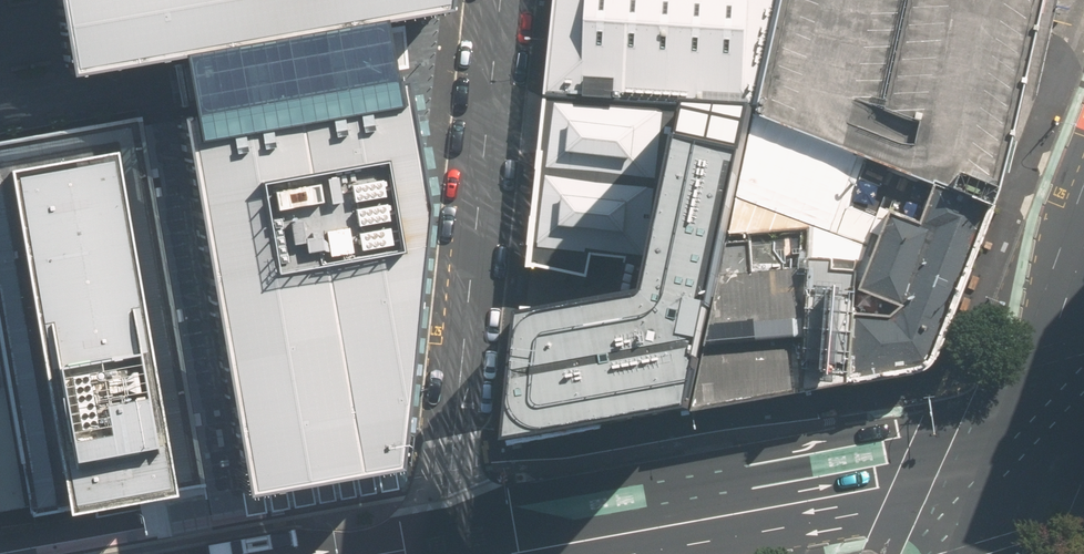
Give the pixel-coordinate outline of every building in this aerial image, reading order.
[(70,71),(174,53),(374,20),(443,9),(443,0),(57,0),(70,71)] [(781,0),(556,0),(548,94),(680,103),(756,107),(781,0)] [(756,107),(907,172),(936,183),(990,203),(1012,141),(1045,0),(781,0),(756,107)] [(176,117),(239,489),(389,463),(419,201),(396,80),(385,82),(379,50),(374,20),(174,53),(179,84),(185,115),(176,117)] [(680,103),(548,94),(532,263),(585,277),(589,252),(646,259),(680,103)] [(598,425),(694,405),(730,234),(756,107),(680,103),(646,259),(639,291),(634,296),(625,298),(608,301),(515,316),(501,440),(598,425)] [(140,116),(0,138),(0,145),(63,505),(204,485),(141,123),(140,116)] [(0,145),(0,507),(28,502),(30,511),(63,505),(0,145)] [(856,314),(850,376),(918,366),(930,359),(937,345),(990,203),(936,183),(920,223),(891,213),(858,289),(903,306),(890,317),(856,314)] [(730,234),(694,405),(850,376),(856,314),(858,289),(856,288),(857,270),(833,268),(834,260),(808,259),(809,228),(730,234)]
